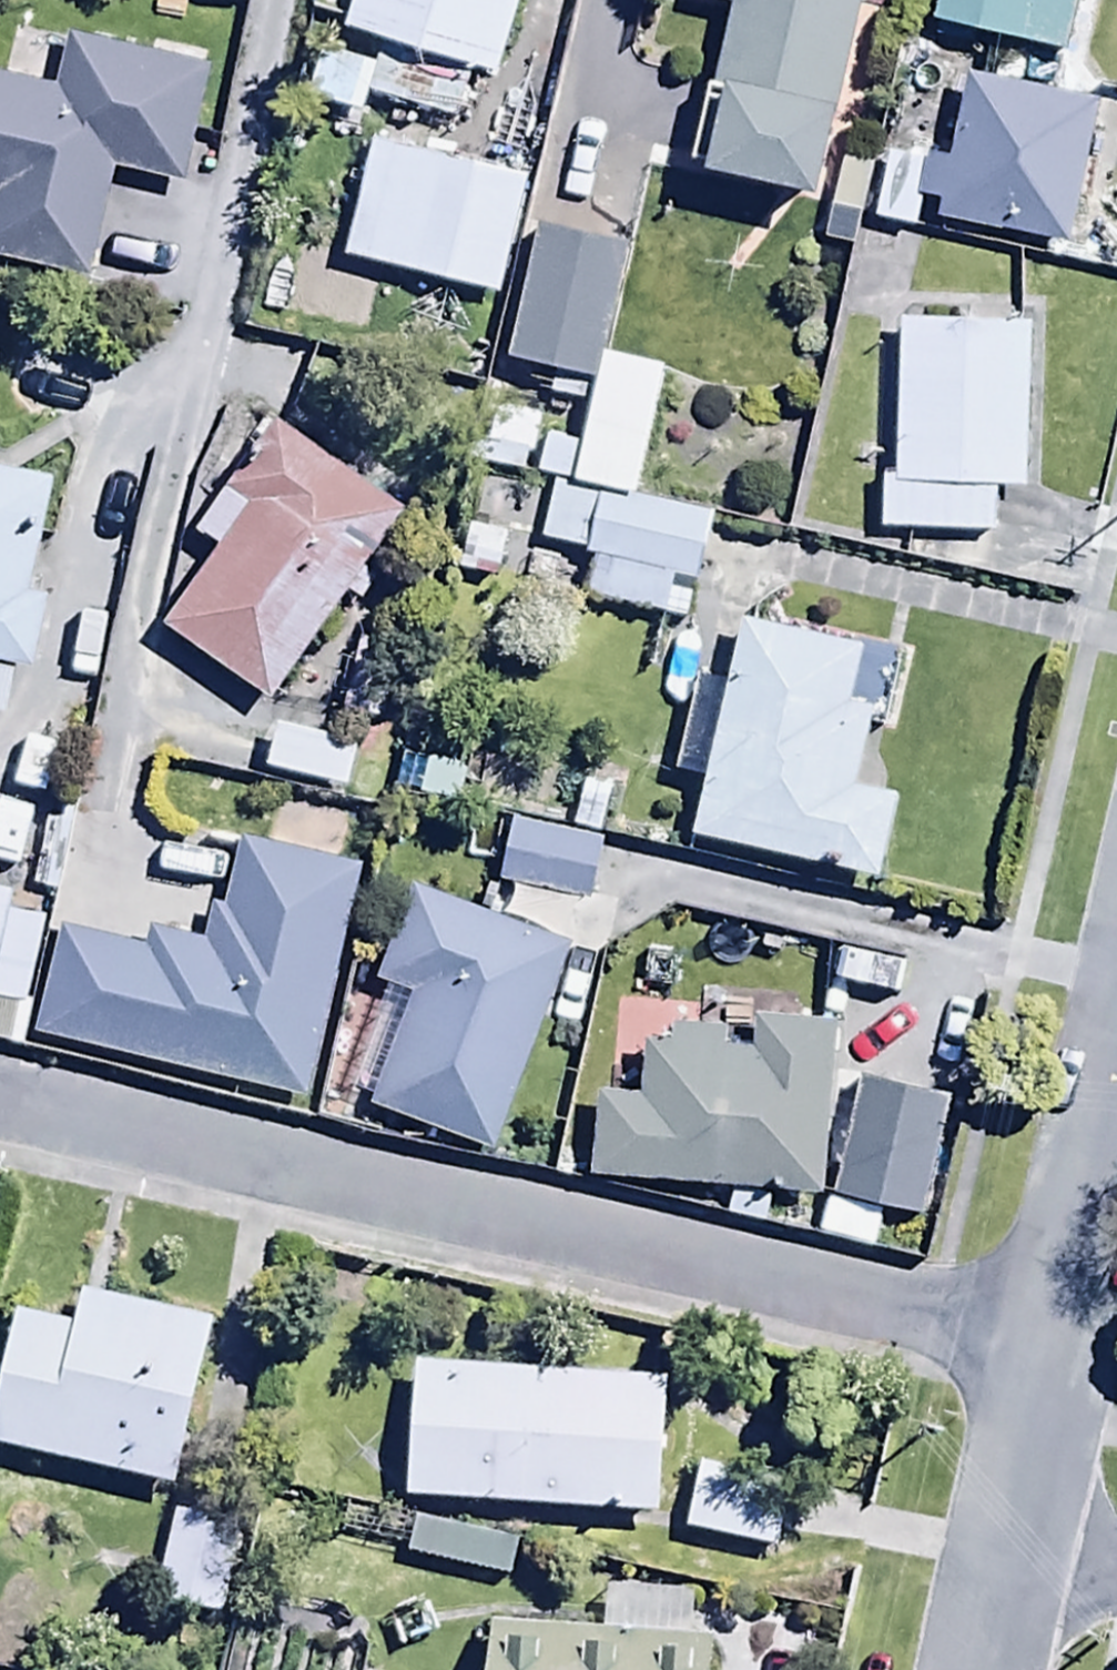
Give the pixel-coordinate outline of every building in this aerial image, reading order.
[(340,17),(380,29),(370,60),(316,43),(300,94),(357,113),(365,89),(453,116),(471,58),(491,64),(511,0),(345,0),(340,17)] [(707,73),(694,70),(675,159),(810,187),(849,0),(723,0),(707,73)] [(919,12),(1058,48),(1071,0),(922,0),(919,12)] [(0,74),(0,258),(82,274),(104,166),(177,181),(202,59),(64,31),(53,84),(0,74)] [(921,158),(915,191),(932,195),(929,214),(1063,239),(1090,94),(960,70),(946,151),(923,147),(921,158)] [(364,131),(333,249),(496,292),(527,174),(364,131)] [(915,191),(921,158),(876,150),(864,216),(909,224),(915,191)] [(588,400),(603,333),(620,337),(626,307),(639,310),(651,255),(622,249),(624,242),(532,222),(503,355),(524,359),(519,385),(531,387),(588,400)] [(892,316),(889,473),(875,473),(873,530),(912,531),(912,560),(961,561),(961,531),(984,531),(985,480),(1020,481),(1024,319),(892,316)] [(155,621),(263,697),(340,588),(358,601),(416,519),(271,416),(192,526),(212,540),(155,621)] [(10,661),(25,664),(40,591),(24,588),(47,475),(0,465),(0,712),(10,661)] [(577,552),(588,555),(581,587),(662,605),(669,572),(690,577),(704,508),(547,474),(534,537),(578,547),(577,552)] [(735,613),(721,675),(689,668),(666,766),(698,773),(685,829),(872,873),(892,788),(850,778),(862,728),(881,733),(899,651),(735,613)] [(361,733),(267,715),(258,768),(352,785),(361,733)] [(65,731),(27,725),(14,810),(52,816),(65,731)] [(598,834),(505,813),(490,879),(584,900),(598,834)] [(52,919),(27,1025),(302,1089),(355,861),(232,833),(202,940),(140,926),(137,939),(52,919)] [(10,1044),(38,914),(3,907),(8,881),(0,879),(0,1041),(10,1044)] [(492,1143),(565,939),(402,881),(369,974),(401,985),(361,1096),(492,1143)] [(587,1088),(585,1173),(774,1177),(773,1187),(816,1188),(820,1010),(752,1009),(752,1040),(719,1039),(719,1022),(668,1021),(668,1034),(641,1033),(640,1090),(587,1088)] [(948,1107),(854,1077),(820,1185),(913,1215),(948,1107)] [(0,1350),(0,1444),(166,1483),(206,1316),(73,1284),(65,1319),(11,1306),(0,1350)] [(662,1377),(406,1358),(396,1495),(653,1514),(662,1377)] [(692,1455),(678,1525),(766,1544),(781,1474),(692,1455)] [(234,1513),(166,1502),(149,1602),(217,1613),(234,1513)] [(514,1544),(411,1519),(402,1555),(505,1581),(514,1544)] [(477,1669),(705,1669),(707,1625),(687,1624),(689,1584),(602,1581),(600,1630),(477,1626),(477,1669)] [(230,1611),(219,1669),(349,1669),(355,1635),(230,1611)]
